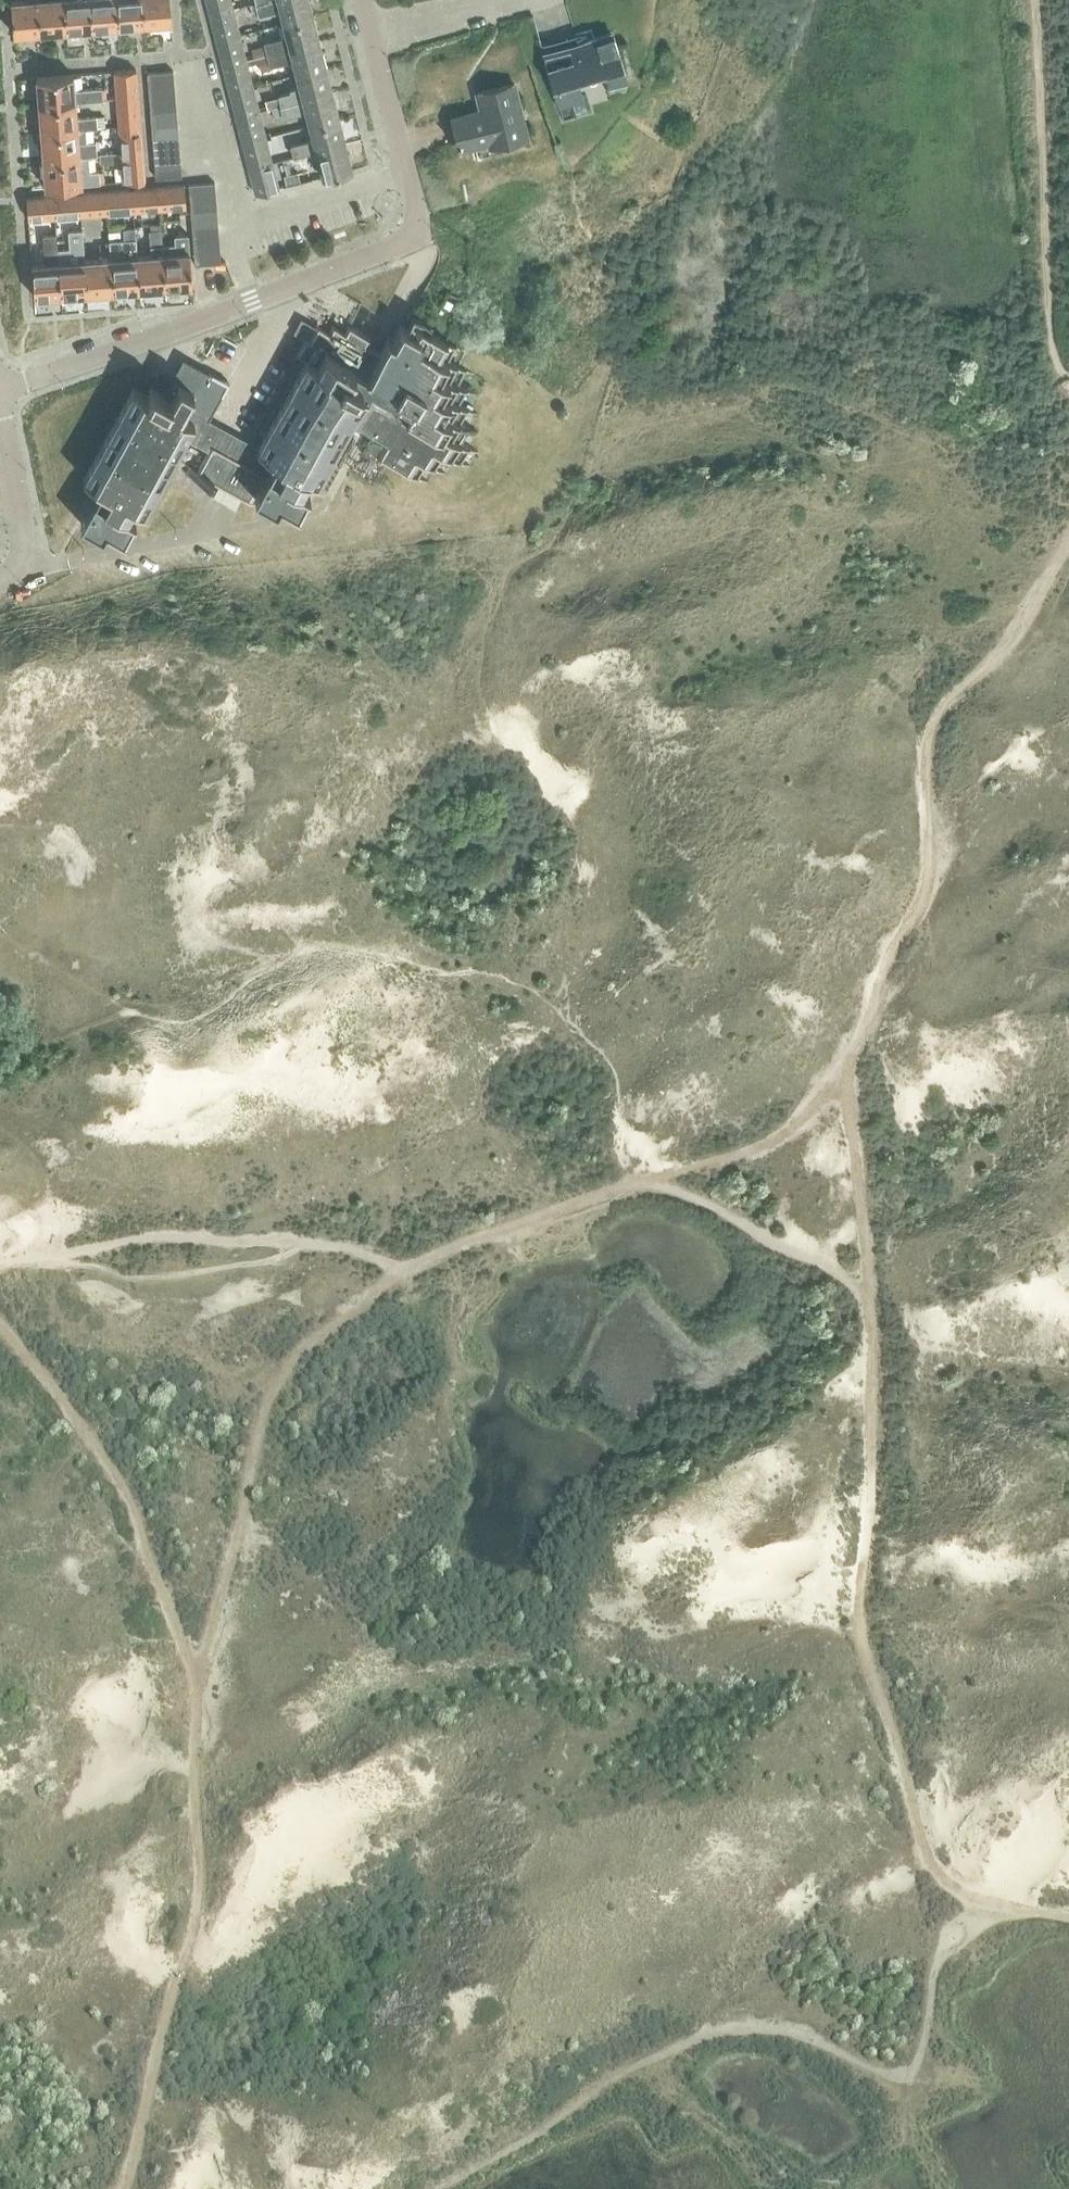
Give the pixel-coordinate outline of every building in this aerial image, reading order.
[(37,0),(12,0),(10,0),(13,33),(39,31),(37,0)] [(39,31),(66,29),(63,0),(37,0),(39,31)] [(66,29),(92,26),(90,0),(63,0),(66,29)] [(92,26),(118,24),(116,0),(90,0),(92,26)] [(118,24),(144,22),(142,0),(116,0),(118,24)] [(144,22),(147,22),(147,25),(154,26),(160,24),(159,21),(171,20),(169,0),(142,0),(144,22)] [(210,12),(232,6),(231,0),(206,0),(210,12)] [(283,21),(313,13),(310,0),(257,0),(255,0),(259,14),(280,9),(283,21)] [(210,12),(216,37),(239,31),(232,6),(210,12)] [(264,41),(267,52),(320,38),(313,13),(283,21),(287,35),(264,41)] [(218,41),(223,64),(246,58),(241,35),(239,31),(216,37),(218,41)] [(627,77),(625,72),(614,33),(597,38),(597,36),(542,52),(562,119),(588,112),(578,77),(605,70),(608,82),(627,77)] [(293,59),(296,72),(326,64),(320,38),(267,52),(270,65),(293,59)] [(253,56),(267,52),(265,43),(250,47),(253,56)] [(267,52),(246,58),(247,63),(258,60),(261,71),(271,69),(270,65),(267,52)] [(223,64),(229,88),(252,83),(247,63),(246,58),(223,64)] [(267,106),(271,106),(333,90),(326,64),(296,72),(299,85),(290,87),(291,91),(278,94),(279,96),(266,99),(267,106)] [(113,70),(115,94),(138,92),(136,68),(113,70)] [(148,72),(149,85),(174,83),(173,70),(148,72)] [(36,77),(39,105),(75,102),(103,99),(102,86),(74,88),(73,74),(36,77)] [(453,116),(460,147),(489,140),(489,144),(527,135),(514,81),(476,90),(481,109),(453,116)] [(149,85),(150,98),(175,96),(174,83),(149,85)] [(231,93),(236,115),(258,109),(252,83),(229,88),(231,93)] [(306,110),(309,123),(339,115),(333,90),(271,106),(274,118),(306,110)] [(117,118),(118,125),(141,124),(140,117),(138,92),(115,94),(117,118)] [(150,98),(151,111),(176,109),(175,96),(150,98)] [(41,132),(85,128),(105,126),(104,115),(76,117),(75,102),(39,105),(41,132)] [(151,111),(152,125),(177,123),(176,109),(151,111)] [(236,115),(242,139),(265,133),(258,109),(236,115)] [(293,154),(316,148),(346,141),(339,115),(309,123),(313,138),(291,144),(293,154)] [(152,125),(153,137),(178,136),(177,123),(152,125)] [(119,133),(121,156),(143,154),(141,131),(141,124),(118,125),(119,133)] [(43,159),(89,155),(99,154),(107,154),(105,139),(86,141),(85,128),(41,132),(43,159)] [(244,145),(249,166),(272,160),(267,139),(265,133),(242,139),(244,145)] [(153,137),(154,150),(179,148),(178,136),(153,137)] [(346,141),(316,148),(323,175),(353,167),(346,141)] [(154,150),(155,164),(181,162),(179,148),(154,150)] [(107,154),(99,154),(100,164),(113,162),(113,153),(107,154)] [(143,154),(121,156),(123,180),(145,178),(143,154)] [(89,155),(43,159),(45,187),(82,184),(99,182),(98,171),(98,170),(89,170),(89,155)] [(272,160),(249,166),(256,194),(280,188),(272,160)] [(181,162),(155,164),(156,177),(182,175),(181,162)] [(298,172),(284,176),(286,185),(300,182),(300,181),(298,172)] [(190,184),(191,198),(217,196),(216,183),(190,184)] [(185,185),(158,188),(159,209),(187,207),(185,185)] [(159,209),(158,188),(135,190),(136,211),(159,209)] [(129,190),(105,192),(107,214),(131,212),(129,190)] [(107,214),(105,192),(82,194),(84,216),(107,214)] [(77,194),(53,196),(55,218),(79,216),(77,194)] [(55,218),(53,196),(26,198),(28,220),(55,218)] [(191,198),(192,211),(218,209),(217,196),(191,198)] [(192,211),(193,224),(219,222),(218,209),(192,211)] [(193,224),(194,237),(220,235),(219,222),(193,224)] [(70,262),(58,263),(61,295),(87,293),(85,261),(82,224),(70,225),(71,232),(68,232),(69,240),(68,241),(70,262)] [(109,239),(111,259),(113,291),(140,289),(137,257),(134,226),(123,227),(124,238),(109,239)] [(58,263),(56,233),(43,234),(44,243),(43,243),(45,264),(31,265),(34,298),(61,295),(58,263)] [(162,244),(163,255),(166,287),(193,285),(189,233),(174,234),(175,243),(162,244)] [(194,237),(195,251),(221,248),(220,235),(194,237)] [(221,248),(195,251),(196,264),(222,262),(221,248)] [(163,255),(137,257),(140,289),(166,287),(163,255)] [(111,259),(85,261),(87,293),(113,291),(111,259)] [(442,304),(449,308),(452,301),(446,297),(442,304)] [(213,482),(219,485),(212,497),(235,509),(241,497),(251,503),(256,494),(277,505),(280,500),(299,509),(307,493),(301,489),(308,476),(319,482),(352,423),(384,441),(377,455),(419,478),(427,464),(434,468),(443,453),(461,463),(469,447),(460,442),(468,427),(459,422),(468,407),(459,402),(467,388),(457,383),(465,367),(448,358),(456,343),(415,321),(410,329),(399,323),(391,337),(386,335),(379,349),(366,342),(369,335),(347,323),(343,329),(332,323),(327,331),(315,324),(308,338),(304,336),(295,353),(306,359),(257,446),(207,418),(227,382),(182,357),(162,393),(149,386),(145,395),(131,387),(82,477),(100,487),(80,524),(103,536),(106,530),(124,540),(135,521),(128,517),(133,507),(145,513),(186,438),(208,450),(197,471),(183,463),(180,470),(210,487),(213,482)]
